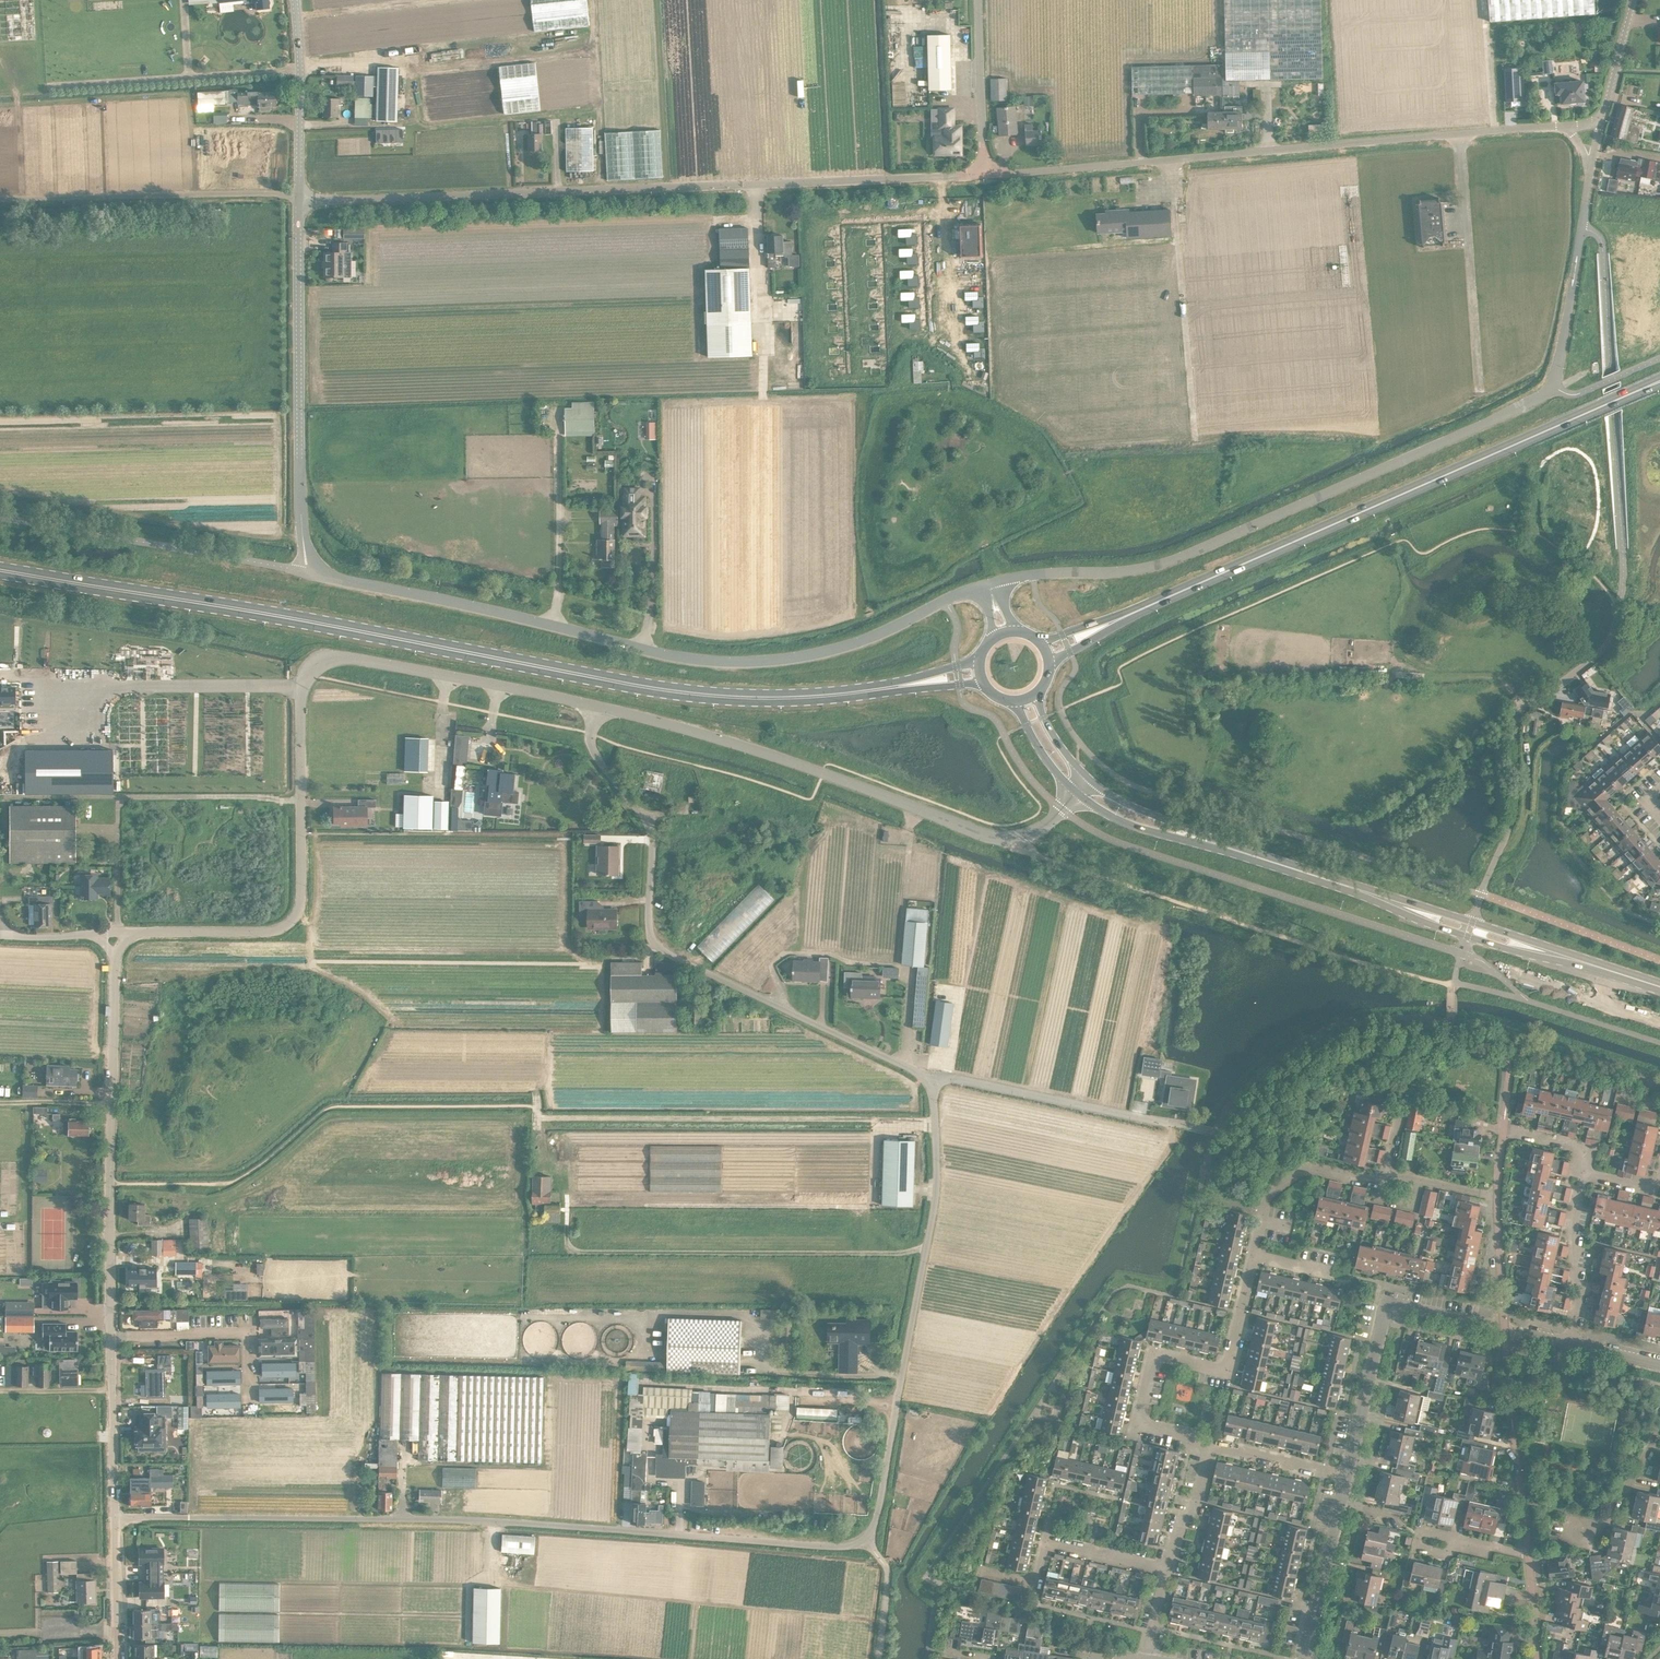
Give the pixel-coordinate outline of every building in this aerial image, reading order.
[(36,41),(36,22),(43,22),(42,0),(0,0),(0,43),(36,41)] [(243,3),(255,2),(256,9),(268,8),(268,5),(269,4),(269,3),(269,2),(269,1),(269,0),(243,0),(243,3)] [(1226,76),(1239,76),(1239,80),(1261,79),(1282,79),(1323,78),(1321,0),(1224,0),(1226,64),(1226,67),(1226,76)] [(1489,21),(1500,20),(1595,13),(1594,0),(1488,0),(1489,21)] [(929,90),(951,89),(950,34),(928,35),(929,90)] [(574,58),(538,61),(541,108),(577,106),(574,58)] [(1223,76),(1226,76),(1226,67),(1216,67),(1216,64),(1193,65),(1193,93),(1193,95),(1223,94),(1223,76)] [(1131,66),(1132,95),(1193,93),(1193,65),(1131,66)] [(396,121),(397,67),(377,67),(377,79),(372,79),(372,76),(355,75),(355,82),(353,81),(353,75),(336,75),(336,85),(352,86),(352,85),(355,85),(355,95),(372,96),(372,82),(376,83),(375,120),(396,121)] [(1521,99),(1519,67),(1518,68),(1518,69),(1504,70),(1504,68),(1503,68),(1505,101),(1506,101),(1506,100),(1521,99)] [(1239,94),(1239,80),(1239,76),(1226,76),(1223,76),(1223,94),(1239,94)] [(991,100),(1007,100),(1007,78),(991,78),(991,100)] [(1562,103),(1577,102),(1578,103),(1582,103),(1583,101),(1584,101),(1583,90),(1585,89),(1585,83),(1582,82),(1582,81),(1555,83),(1556,94),(1561,93),(1562,103)] [(257,106),(259,106),(259,109),(260,110),(269,110),(270,109),(270,106),(275,106),(275,104),(276,103),(276,100),(275,99),(275,92),(257,93),(257,92),(237,92),(237,89),(223,89),(224,91),(217,91),(217,102),(224,102),(237,101),(237,104),(257,103),(257,106)] [(367,117),(367,97),(355,96),(355,117),(367,117)] [(339,98),(322,98),(321,117),(337,117),(337,106),(339,106),(339,98)] [(1619,104),(1611,136),(1625,139),(1636,142),(1641,127),(1629,123),(1633,107),(1619,104)] [(999,136),(1018,134),(1016,106),(997,107),(999,136)] [(935,153),(955,153),(955,152),(961,152),(961,126),(953,126),(953,108),(939,109),(939,121),(943,121),(943,136),(935,136),(935,140),(934,142),(933,144),(933,146),(934,148),(935,149),(935,153)] [(1225,128),(1242,128),(1242,111),(1224,112),(1225,128)] [(1208,129),(1225,128),(1224,112),(1207,112),(1208,129)] [(542,151),(542,127),(550,126),(550,121),(541,121),(541,125),(538,125),(538,122),(532,122),(532,131),(535,130),(535,135),(529,135),(529,151),(542,151)] [(1025,125),(1027,146),(1042,144),(1041,130),(1033,131),(1032,124),(1025,125)] [(1323,133),(1322,124),(1308,125),(1309,134),(1323,133)] [(566,171),(593,170),(593,127),(566,128),(566,171)] [(402,129),(375,129),(375,143),(402,142),(402,129)] [(1641,176),(1659,180),(1659,162),(1644,159),(1642,167),(1637,166),(1637,165),(1638,161),(1620,157),(1620,162),(1619,162),(1619,163),(1616,163),(1615,167),(1618,167),(1616,176),(1626,178),(1626,180),(1631,181),(1632,180),(1635,180),(1636,175),(1641,176)] [(1607,190),(1616,192),(1619,179),(1610,177),(1607,190)] [(1443,202),(1443,201),(1441,201),(1440,200),(1439,197),(1438,197),(1439,198),(1421,200),(1420,199),(1420,201),(1419,203),(1416,203),(1416,204),(1417,204),(1421,243),(1420,243),(1420,244),(1422,244),(1424,245),(1424,247),(1425,247),(1425,246),(1443,244),(1443,246),(1443,243),(1445,242),(1447,242),(1443,204),(1443,202)] [(1169,209),(1128,211),(1127,212),(1126,209),(1111,210),(1111,213),(1097,214),(1098,233),(1127,230),(1127,238),(1171,235),(1169,209)] [(959,224),(961,257),(982,256),(981,224),(959,224)] [(745,227),(745,228),(719,229),(721,269),(705,269),(708,357),(752,355),(749,268),(748,228),(746,228),(746,227),(745,227)] [(363,228),(343,229),(343,238),(363,238),(363,228)] [(899,228),(899,236),(906,236),(907,243),(915,242),(914,228),(899,228)] [(776,267),(776,252),(783,252),(783,254),(786,257),(788,257),(792,257),(791,241),(783,241),(782,235),(767,236),(768,257),(768,267),(776,267)] [(346,243),(333,243),(333,252),(324,252),(324,262),(323,262),(323,267),(324,267),(324,276),(326,276),(326,279),(328,281),(330,281),(332,279),(332,276),(349,276),(349,252),(346,252),(346,243)] [(907,255),(908,263),(918,261),(917,253),(907,255)] [(908,277),(908,284),(919,284),(918,274),(914,274),(914,269),(901,269),(901,277),(908,277)] [(978,291),(964,292),(965,300),(973,299),(973,307),(983,306),(983,297),(978,297),(978,291)] [(919,297),(909,298),(909,306),(919,305),(919,297)] [(966,324),(974,324),(974,331),(984,331),(984,321),(979,321),(979,316),(965,316),(966,324)] [(980,343),(967,343),(967,351),(975,351),(975,358),(985,358),(985,348),(980,348),(980,343)] [(914,360),(914,381),(924,381),(923,359),(914,360)] [(594,431),(594,402),(573,402),(573,408),(566,408),(566,431),(594,431)] [(657,438),(657,421),(647,421),(647,438),(657,438)] [(639,488),(625,488),(625,497),(624,497),(624,507),(622,507),(622,516),(624,516),(624,530),(624,535),(634,535),(634,530),(644,530),(644,516),(646,516),(646,507),(644,507),(645,497),(639,497),(639,488)] [(601,549),(598,549),(598,558),(600,558),(600,559),(603,559),(603,558),(603,566),(614,566),(614,526),(619,526),(619,510),(601,510),(601,549)] [(121,663),(119,669),(131,673),(133,667),(121,663)] [(1593,690),(1587,682),(1575,690),(1584,703),(1607,707),(1610,693),(1593,690)] [(13,709),(13,687),(0,687),(0,709),(13,709)] [(1602,717),(1603,709),(1562,701),(1560,713),(1583,717),(1584,714),(1602,717)] [(1611,711),(1603,709),(1602,717),(1601,724),(1609,726),(1611,711)] [(1542,719),(1544,713),(1532,710),(1528,716),(1542,719)] [(1659,717),(1655,711),(1651,714),(1656,720),(1659,717)] [(1627,718),(1623,721),(1628,727),(1632,724),(1627,718)] [(1628,727),(1623,721),(1620,724),(1625,730),(1628,727)] [(1648,731),(1639,739),(1652,755),(1654,756),(1659,751),(1659,745),(1648,731)] [(454,734),(453,761),(467,762),(468,734),(454,734)] [(1609,734),(1606,737),(1611,743),(1614,739),(1609,734)] [(1630,745),(1638,739),(1635,735),(1627,741),(1630,745)] [(426,771),(426,770),(427,738),(405,737),(404,770),(404,771),(426,771)] [(1607,746),(1611,743),(1606,737),(1602,740),(1607,746)] [(1630,747),(1645,764),(1650,759),(1654,756),(1652,755),(1639,739),(1630,747)] [(1630,747),(1621,755),(1635,770),(1636,772),(1639,769),(1645,764),(1630,747)] [(112,749),(24,750),(24,793),(112,792),(112,749)] [(1596,755),(1591,749),(1588,752),(1593,758),(1596,755)] [(1589,761),(1593,758),(1588,752),(1584,755),(1589,761)] [(1621,755),(1612,763),(1627,779),(1633,775),(1636,772),(1635,770),(1621,755)] [(1584,766),(1579,760),(1573,766),(1578,771),(1584,766)] [(1612,763),(1604,770),(1617,786),(1618,787),(1622,784),(1627,779),(1612,763)] [(451,787),(452,787),(461,788),(464,766),(453,765),(451,787)] [(1618,787),(1617,786),(1604,770),(1601,767),(1592,775),(1595,778),(1609,795),(1615,790),(1618,787)] [(482,782),(482,783),(484,783),(488,783),(488,786),(486,786),(485,799),(484,799),(485,800),(484,807),(484,808),(483,814),(501,815),(502,809),(501,809),(501,801),(511,802),(517,803),(518,792),(512,791),(514,775),(519,775),(503,773),(501,773),(501,774),(498,774),(498,770),(497,770),(483,768),(483,769),(484,769),(483,775),(483,776),(483,782),(482,782)] [(1605,798),(1609,795),(1595,778),(1585,786),(1583,784),(1578,789),(1574,789),(1575,782),(1569,782),(1568,796),(1605,798)] [(432,795),(403,794),(403,827),(431,828),(432,795)] [(1583,807),(1592,817),(1609,802),(1605,798),(1568,796),(1567,806),(1583,807)] [(339,807),(334,807),(334,822),(341,822),(341,825),(365,825),(365,807),(375,807),(375,799),(358,799),(358,807),(340,807),(340,805),(339,805),(339,807)] [(447,802),(434,801),(433,828),(447,828),(447,802)] [(1592,817),(1600,826),(1615,813),(1617,811),(1614,808),(1609,802),(1592,817)] [(9,805),(9,862),(75,862),(75,805),(9,805)] [(450,807),(449,830),(473,830),(473,821),(461,820),(457,816),(457,807),(450,807)] [(1600,826),(1607,835),(1624,820),(1619,815),(1617,811),(1615,813),(1600,826)] [(473,830),(480,830),(480,827),(478,825),(481,822),(478,819),(475,822),(473,822),(473,830)] [(1607,835),(1615,844),(1630,830),(1632,829),(1629,826),(1624,820),(1607,835)] [(1615,844),(1623,853),(1640,838),(1635,832),(1632,829),(1630,830),(1615,844)] [(1586,832),(1580,837),(1583,840),(1589,835),(1586,832)] [(1592,839),(1589,835),(1583,840),(1586,844),(1592,839)] [(1645,843),(1640,838),(1623,853),(1631,861),(1646,848),(1648,847),(1645,843)] [(616,864),(616,858),(618,858),(618,846),(598,845),(598,855),(600,855),(600,864),(598,864),(598,874),(607,874),(607,875),(609,875),(609,874),(618,874),(618,864),(616,864)] [(1631,861),(1638,870),(1655,856),(1650,850),(1648,847),(1646,848),(1631,861)] [(1596,854),(1599,858),(1605,853),(1601,849),(1596,854)] [(1605,853),(1599,858),(1602,862),(1608,857),(1605,853)] [(1656,881),(1659,875),(1659,861),(1655,856),(1638,870),(1646,880),(1651,876),(1656,881)] [(1611,872),(1614,876),(1620,871),(1617,867),(1611,872)] [(1620,871),(1614,876),(1617,879),(1623,874),(1620,871)] [(109,894),(109,875),(109,878),(96,878),(96,875),(81,875),(81,886),(75,886),(75,896),(81,896),(81,897),(96,897),(96,893),(103,893),(103,894),(109,894)] [(759,882),(697,945),(713,960),(774,897),(759,882)] [(1633,898),(1638,903),(1645,897),(1640,892),(1633,898)] [(34,904),(34,926),(50,925),(50,904),(53,904),(53,895),(28,896),(28,904),(34,904)] [(595,900),(579,900),(579,915),(589,915),(589,928),(616,928),(615,909),(595,909),(595,900)] [(1649,908),(1658,911),(1659,906),(1659,904),(1652,901),(1649,908)] [(907,907),(906,920),(927,922),(928,909),(907,907)] [(927,922),(906,920),(902,964),(918,965),(924,966),(927,922)] [(793,979),(795,979),(803,979),(803,977),(809,978),(809,980),(819,980),(819,978),(827,978),(828,957),(819,957),(819,962),(794,961),(793,970),(792,970),(792,973),(793,973),(793,979)] [(642,961),(611,961),(611,1032),(677,1031),(677,974),(642,974),(642,961)] [(884,965),(883,976),(900,977),(900,966),(884,965)] [(929,966),(924,966),(918,965),(913,1027),(923,1028),(929,966)] [(867,997),(880,997),(880,979),(871,979),(871,977),(861,976),(861,972),(850,972),(850,978),(852,978),(852,987),(851,987),(851,990),(852,990),(851,996),(861,996),(861,994),(863,994),(867,994),(867,997)] [(952,1003),(936,1001),(930,1044),(947,1046),(952,1016),(951,1016),(952,1003)] [(1161,1059),(1145,1057),(1142,1074),(1159,1076),(1159,1075),(1167,1076),(1167,1078),(1165,1088),(1169,1089),(1168,1094),(1166,1105),(1163,1104),(1163,1105),(1174,1107),(1174,1106),(1179,1106),(1179,1107),(1191,1109),(1193,1098),(1192,1097),(1192,1092),(1193,1093),(1195,1079),(1184,1078),(1184,1080),(1179,1079),(1179,1078),(1171,1077),(1171,1071),(1161,1070),(1160,1069),(1161,1059)] [(68,1084),(76,1085),(76,1069),(61,1069),(62,1066),(47,1065),(46,1084),(66,1084),(66,1085),(68,1085),(68,1084)] [(36,1097),(37,1086),(37,1085),(23,1085),(22,1096),(36,1097)] [(1535,1111),(1535,1110),(1540,1089),(1528,1086),(1523,1104),(1519,1103),(1520,1099),(1518,1099),(1514,1115),(1526,1118),(1527,1114),(1534,1116),(1535,1111)] [(1552,1092),(1540,1089),(1535,1110),(1535,1111),(1542,1112),(1541,1116),(1540,1115),(1537,1129),(1543,1130),(1552,1092)] [(1550,1132),(1550,1131),(1553,1118),(1551,1118),(1552,1115),(1559,1116),(1564,1095),(1552,1092),(1543,1130),(1550,1132)] [(1561,1134),(1567,1136),(1576,1097),(1564,1095),(1559,1116),(1566,1118),(1565,1121),(1564,1121),(1561,1134)] [(1362,1100),(1359,1112),(1375,1116),(1380,1118),(1382,1110),(1386,1111),(1388,1099),(1375,1096),(1374,1103),(1362,1100)] [(1576,1097),(1567,1136),(1574,1137),(1577,1124),(1576,1124),(1576,1120),(1583,1122),(1588,1103),(1589,1100),(1576,1097)] [(1600,1106),(1588,1103),(1583,1122),(1583,1124),(1590,1126),(1589,1130),(1588,1129),(1584,1142),(1591,1144),(1600,1106)] [(1617,1103),(1614,1116),(1620,1118),(1623,1104),(1617,1103)] [(1620,1118),(1626,1119),(1629,1106),(1623,1104),(1620,1118)] [(1423,1108),(1410,1106),(1406,1127),(1417,1129),(1419,1117),(1421,1118),(1423,1108)] [(1607,1130),(1612,1109),(1600,1106),(1591,1144),(1598,1145),(1601,1132),(1599,1132),(1600,1128),(1607,1130)] [(1632,1120),(1635,1107),(1629,1106),(1626,1119),(1632,1120)] [(1639,1108),(1636,1122),(1642,1123),(1646,1110),(1639,1108)] [(1646,1110),(1642,1123),(1648,1124),(1651,1111),(1646,1110)] [(1351,1123),(1389,1132),(1391,1126),(1377,1123),(1377,1124),(1373,1123),(1375,1116),(1359,1112),(1354,1111),(1351,1123)] [(1651,1111),(1648,1124),(1655,1126),(1655,1125),(1658,1112),(1651,1111)] [(90,1128),(88,1126),(88,1120),(75,1120),(75,1118),(68,1118),(68,1120),(63,1120),(63,1134),(88,1135),(88,1133),(90,1132),(90,1128)] [(1480,1135),(1480,1134),(1477,1133),(1478,1128),(1477,1128),(1477,1129),(1470,1128),(1470,1121),(1456,1120),(1454,1140),(1479,1143),(1479,1142),(1480,1142),(1481,1140),(1482,1137),(1480,1136),(1480,1135)] [(1659,1140),(1659,1137),(1659,1134),(1656,1133),(1658,1126),(1655,1125),(1655,1126),(1648,1124),(1642,1123),(1636,1122),(1634,1134),(1659,1140)] [(1387,1139),(1389,1132),(1351,1123),(1348,1135),(1370,1140),(1371,1133),(1375,1134),(1374,1136),(1387,1139)] [(1415,1132),(1406,1131),(1402,1157),(1411,1159),(1415,1132)] [(1658,1145),(1659,1140),(1634,1134),(1631,1146),(1652,1151),(1654,1144),(1658,1145)] [(1371,1148),(1368,1148),(1370,1140),(1348,1135),(1345,1148),(1383,1156),(1385,1150),(1372,1147),(1371,1148)] [(882,1205),(913,1205),(915,1140),(884,1139),(882,1205)] [(1465,1171),(1466,1166),(1476,1167),(1479,1145),(1455,1142),(1454,1151),(1453,1151),(1451,1164),(1452,1164),(1452,1170),(1453,1172),(1463,1173),(1465,1171)] [(1655,1159),(1651,1158),(1652,1151),(1631,1146),(1628,1158),(1654,1164),(1655,1159)] [(1532,1147),(1530,1159),(1568,1168),(1569,1162),(1556,1159),(1556,1160),(1552,1159),(1554,1152),(1532,1147)] [(1382,1163),(1383,1156),(1345,1148),(1342,1160),(1364,1165),(1366,1158),(1369,1159),(1369,1160),(1382,1163)] [(1283,1154),(1281,1161),(1289,1163),(1291,1156),(1283,1154)] [(1653,1169),(1654,1164),(1628,1158),(1625,1157),(1623,1169),(1619,1168),(1617,1175),(1630,1178),(1632,1172),(1644,1175),(1646,1168),(1653,1169)] [(1548,1176),(1550,1170),(1553,1170),(1553,1172),(1566,1175),(1568,1168),(1530,1159),(1527,1172),(1534,1174),(1534,1173),(1548,1176)] [(34,1170),(34,1181),(42,1181),(42,1170),(34,1170)] [(1556,1178),(1548,1176),(1534,1173),(1534,1174),(1532,1185),(1570,1194),(1572,1188),(1558,1185),(1558,1186),(1554,1185),(1556,1178)] [(543,1201),(551,1201),(551,1190),(551,1176),(534,1176),(533,1190),(533,1203),(536,1203),(536,1209),(545,1209),(544,1221),(560,1222),(560,1204),(543,1203),(543,1201)] [(1327,1220),(1336,1181),(1329,1180),(1326,1193),(1327,1193),(1327,1197),(1319,1195),(1313,1221),(1326,1224),(1327,1220)] [(1342,1183),(1336,1181),(1327,1220),(1339,1222),(1344,1201),(1337,1199),(1338,1196),(1339,1196),(1342,1183)] [(1339,1222),(1351,1225),(1360,1187),(1353,1185),(1350,1199),(1352,1199),(1351,1202),(1344,1201),(1339,1222)] [(1532,1185),(1529,1198),(1551,1203),(1552,1196),(1556,1196),(1555,1198),(1568,1201),(1570,1194),(1532,1185)] [(1367,1188),(1360,1187),(1351,1225),(1364,1228),(1368,1206),(1361,1205),(1362,1201),(1363,1202),(1367,1188)] [(1443,1208),(1447,1190),(1440,1188),(1436,1206),(1443,1208)] [(1593,1214),(1605,1217),(1610,1198),(1610,1196),(1603,1194),(1604,1190),(1592,1188),(1588,1204),(1595,1205),(1593,1214)] [(1425,1189),(1423,1195),(1436,1198),(1438,1192),(1425,1189)] [(1616,1200),(1610,1198),(1605,1217),(1604,1220),(1617,1223),(1624,1191),(1619,1189),(1616,1200)] [(1617,1223),(1629,1225),(1634,1204),(1627,1202),(1629,1192),(1624,1191),(1617,1223)] [(1458,1200),(1455,1212),(1481,1218),(1483,1213),(1478,1212),(1480,1205),(1468,1202),(1470,1196),(1457,1193),(1455,1200),(1458,1200)] [(1435,1204),(1436,1198),(1423,1195),(1422,1201),(1435,1204)] [(1634,1204),(1629,1225),(1641,1228),(1648,1196),(1643,1195),(1641,1205),(1634,1204)] [(1653,1231),(1654,1228),(1658,1209),(1651,1208),(1654,1197),(1648,1196),(1641,1228),(1653,1231)] [(1526,1210),(1564,1219),(1566,1212),(1553,1209),(1552,1210),(1549,1210),(1551,1203),(1529,1198),(1526,1210)] [(1422,1201),(1420,1207),(1434,1210),(1435,1204),(1422,1201)] [(129,1203),(128,1219),(138,1219),(137,1224),(149,1225),(150,1214),(144,1214),(144,1204),(129,1203)] [(1377,1219),(1380,1206),(1374,1204),(1370,1217),(1377,1219)] [(78,1206),(78,1216),(87,1216),(87,1206),(78,1206)] [(1386,1207),(1380,1206),(1377,1219),(1383,1220),(1386,1207)] [(1392,1208),(1386,1207),(1383,1220),(1389,1222),(1392,1208)] [(1434,1210),(1420,1207),(1419,1213),(1432,1216),(1434,1210)] [(1400,1224),(1403,1211),(1396,1209),(1393,1223),(1400,1224)] [(1230,1210),(1227,1222),(1245,1226),(1248,1214),(1230,1210)] [(1563,1225),(1564,1219),(1526,1210),(1523,1222),(1545,1227),(1547,1220),(1550,1221),(1550,1222),(1563,1225)] [(1409,1212),(1403,1211),(1400,1224),(1406,1225),(1409,1212)] [(1412,1227),(1415,1214),(1409,1212),(1406,1225),(1412,1227)] [(1453,1225),(1461,1226),(1474,1229),(1476,1223),(1480,1224),(1481,1218),(1455,1212),(1453,1225)] [(189,1219),(190,1252),(208,1251),(206,1218),(189,1219)] [(1243,1238),(1245,1226),(1227,1222),(1224,1233),(1243,1238)] [(1474,1229),(1461,1226),(1458,1238),(1483,1244),(1485,1239),(1480,1238),(1482,1231),(1474,1229)] [(534,1228),(533,1238),(561,1240),(561,1230),(534,1228)] [(1538,1231),(1535,1244),(1567,1251),(1568,1246),(1558,1243),(1559,1236),(1538,1231)] [(1240,1249),(1243,1238),(1224,1233),(1222,1245),(1240,1249)] [(1458,1238),(1455,1250),(1476,1255),(1478,1249),(1482,1250),(1483,1244),(1458,1238)] [(162,1255),(161,1239),(151,1239),(151,1255),(162,1255)] [(173,1245),(173,1239),(163,1240),(163,1255),(176,1255),(176,1245),(173,1245)] [(1361,1272),(1366,1273),(1372,1247),(1360,1244),(1355,1266),(1362,1268),(1361,1272)] [(1567,1251),(1535,1244),(1532,1256),(1554,1261),(1555,1254),(1566,1256),(1567,1251)] [(1237,1261),(1240,1249),(1222,1245),(1219,1256),(1237,1261)] [(1372,1247),(1366,1273),(1371,1274),(1373,1267),(1380,1269),(1385,1247),(1372,1245),(1372,1247)] [(1397,1250),(1385,1247),(1380,1269),(1387,1271),(1386,1275),(1391,1276),(1397,1250)] [(1599,1253),(1597,1258),(1623,1264),(1628,1265),(1631,1253),(1605,1247),(1603,1254),(1599,1253)] [(1409,1253),(1401,1251),(1397,1250),(1391,1276),(1396,1278),(1397,1273),(1404,1275),(1409,1256),(1409,1253)] [(1476,1255),(1455,1250),(1452,1263),(1478,1269),(1479,1263),(1475,1262),(1476,1255)] [(1235,1272),(1237,1261),(1219,1256),(1216,1268),(1235,1272)] [(1421,1259),(1409,1256),(1404,1275),(1403,1277),(1410,1279),(1409,1283),(1421,1285),(1424,1272),(1418,1271),(1419,1265),(1420,1259),(1421,1259)] [(1532,1256),(1529,1268),(1568,1277),(1569,1270),(1556,1267),(1556,1269),(1552,1268),(1554,1261),(1532,1256)] [(1621,1276),(1623,1264),(1597,1258),(1596,1263),(1600,1264),(1599,1271),(1607,1273),(1620,1276),(1621,1276)] [(196,1262),(176,1261),(175,1273),(195,1274),(196,1262)] [(1448,1269),(1447,1274),(1449,1274),(1449,1275),(1468,1279),(1471,1280),(1472,1273),(1477,1274),(1478,1269),(1452,1263),(1450,1270),(1448,1269)] [(128,1285),(128,1286),(138,1286),(138,1287),(139,1287),(139,1286),(144,1286),(146,1286),(155,1286),(155,1281),(155,1269),(156,1269),(156,1268),(145,1268),(145,1267),(145,1268),(139,1268),(139,1267),(138,1267),(138,1268),(129,1268),(128,1285)] [(1216,1268),(1214,1279),(1232,1284),(1235,1272),(1216,1268)] [(1529,1268),(1526,1280),(1534,1282),(1548,1285),(1550,1278),(1553,1279),(1553,1280),(1566,1283),(1568,1277),(1529,1268)] [(1256,1289),(1269,1292),(1273,1274),(1261,1271),(1256,1289)] [(1626,1290),(1628,1278),(1621,1276),(1620,1276),(1607,1273),(1605,1280),(1601,1279),(1600,1284),(1626,1290)] [(1284,1276),(1273,1274),(1269,1292),(1280,1295),(1284,1276)] [(1466,1286),(1468,1279),(1449,1275),(1449,1274),(1447,1274),(1444,1286),(1465,1292),(1465,1291),(1470,1293),(1471,1287),(1466,1286)] [(1296,1279),(1284,1276),(1280,1295),(1292,1298),(1296,1279)] [(1214,1279),(1211,1291),(1229,1295),(1232,1284),(1214,1279)] [(1307,1282),(1296,1279),(1292,1298),(1303,1300),(1307,1282)] [(76,1298),(76,1282),(59,1282),(59,1280),(50,1280),(50,1282),(49,1282),(49,1283),(49,1297),(42,1297),(42,1307),(52,1307),(52,1308),(67,1308),(67,1298),(76,1298)] [(248,1289),(234,1288),(234,1283),(225,1282),(225,1298),(247,1299),(248,1289)] [(1303,1300),(1314,1303),(1319,1284),(1307,1282),(1303,1300)] [(1534,1282),(1532,1294),(1570,1303),(1572,1296),(1558,1293),(1558,1294),(1554,1294),(1556,1286),(1548,1285),(1534,1282)] [(1314,1303),(1326,1306),(1330,1287),(1319,1284),(1314,1303)] [(1623,1302),(1626,1290),(1600,1284),(1598,1289),(1603,1290),(1601,1297),(1623,1302)] [(1338,1308),(1342,1290),(1330,1287),(1326,1306),(1338,1308)] [(1229,1295),(1211,1291),(1208,1303),(1227,1307),(1229,1295)] [(1555,1306),(1568,1309),(1570,1303),(1532,1294),(1529,1306),(1550,1311),(1552,1304),(1556,1305),(1555,1306)] [(1593,1302),(1591,1308),(1617,1314),(1620,1315),(1623,1302),(1601,1297),(1600,1304),(1593,1302)] [(33,1302),(24,1302),(6,1302),(5,1315),(33,1315),(33,1307),(33,1302)] [(1617,1314),(1591,1308),(1590,1313),(1595,1314),(1593,1321),(1615,1326),(1617,1314)] [(162,1310),(131,1311),(131,1322),(163,1322),(162,1310)] [(1648,1312),(1646,1317),(1645,1323),(1638,1322),(1635,1335),(1647,1338),(1648,1334),(1655,1335),(1656,1333),(1659,1314),(1648,1311),(1647,1312),(1648,1312)] [(304,1314),(304,1316),(304,1328),(305,1338),(305,1350),(305,1360),(305,1372),(306,1393),(306,1405),(306,1412),(315,1412),(314,1383),(314,1360),(313,1338),(313,1314),(304,1314)] [(1257,1316),(1254,1329),(1273,1333),(1275,1321),(1257,1316)] [(6,1317),(5,1331),(19,1331),(19,1328),(33,1328),(33,1317),(6,1317)] [(740,1373),(741,1320),(669,1317),(667,1371),(740,1373)] [(288,1319),(258,1319),(259,1329),(270,1329),(270,1337),(288,1336),(288,1319)] [(1158,1340),(1162,1321),(1150,1319),(1147,1331),(1145,1330),(1140,1333),(1143,1339),(1146,1337),(1158,1340)] [(848,1325),(829,1325),(828,1341),(829,1341),(829,1340),(839,1340),(839,1372),(857,1372),(858,1341),(869,1342),(869,1326),(863,1326),(863,1321),(848,1320),(848,1325)] [(188,1328),(188,1321),(176,1321),(176,1330),(177,1330),(188,1328)] [(1174,1324),(1162,1321),(1158,1340),(1169,1343),(1174,1324)] [(66,1323),(42,1323),(42,1338),(49,1338),(49,1350),(77,1350),(77,1331),(66,1331),(66,1323)] [(1185,1327),(1174,1324),(1169,1343),(1181,1345),(1185,1327)] [(1181,1345),(1192,1348),(1197,1329),(1185,1327),(1181,1345)] [(1192,1348),(1204,1351),(1208,1332),(1197,1329),(1192,1348)] [(1270,1344),(1273,1333),(1254,1329),(1251,1340),(1270,1344)] [(1220,1335),(1208,1332),(1204,1351),(1216,1353),(1220,1335)] [(1141,1340),(1143,1339),(1140,1333),(1135,1336),(1134,1339),(1122,1336),(1119,1348),(1138,1352),(1141,1340)] [(1332,1334),(1329,1346),(1348,1350),(1351,1338),(1332,1334)] [(1432,1343),(1431,1343),(1419,1340),(1419,1338),(1418,1338),(1416,1351),(1409,1349),(1405,1368),(1425,1373),(1432,1343)] [(1249,1352),(1267,1356),(1270,1344),(1251,1340),(1249,1352)] [(16,1356),(16,1345),(6,1345),(6,1341),(0,1341),(0,1356),(16,1356)] [(1432,1341),(1431,1343),(1432,1343),(1425,1373),(1437,1376),(1445,1378),(1450,1356),(1444,1355),(1446,1344),(1432,1341)] [(208,1363),(239,1363),(239,1346),(223,1346),(223,1342),(214,1342),(214,1346),(208,1346),(208,1363)] [(293,1342),(259,1342),(260,1354),(293,1354),(293,1342)] [(1345,1362),(1348,1350),(1329,1346),(1327,1357),(1345,1362)] [(1135,1364),(1138,1352),(1119,1348),(1116,1360),(1135,1364)] [(1455,1373),(1467,1376),(1473,1353),(1460,1350),(1456,1365),(1449,1363),(1445,1380),(1453,1382),(1455,1373)] [(1265,1367),(1267,1356),(1249,1352),(1246,1363),(1265,1367)] [(1482,1371),(1485,1356),(1473,1353),(1467,1376),(1466,1382),(1478,1385),(1478,1388),(1485,1389),(1489,1372),(1482,1371)] [(171,1363),(171,1355),(157,1355),(157,1364),(171,1363)] [(1343,1373),(1345,1362),(1327,1357),(1324,1369),(1343,1373)] [(71,1360),(60,1360),(60,1385),(77,1384),(77,1365),(70,1365),(70,1360),(71,1360)] [(654,1368),(654,1360),(627,1360),(627,1369),(654,1368)] [(1132,1375),(1135,1364),(1116,1360),(1114,1371),(1132,1375)] [(35,1363),(35,1365),(32,1365),(32,1374),(37,1374),(37,1385),(48,1385),(48,1363),(35,1363)] [(146,1370),(147,1384),(140,1384),(140,1396),(147,1395),(147,1396),(164,1396),(163,1370),(171,1370),(171,1363),(157,1364),(157,1363),(157,1370),(146,1370)] [(293,1363),(260,1363),(260,1372),(268,1372),(268,1381),(293,1381),(293,1363)] [(1246,1363),(1243,1375),(1262,1379),(1265,1367),(1246,1363)] [(15,1364),(5,1364),(5,1385),(27,1385),(27,1365),(15,1364)] [(1324,1369),(1321,1380),(1340,1385),(1343,1373),(1324,1369)] [(210,1376),(210,1382),(239,1382),(239,1374),(222,1375),(222,1370),(216,1370),(216,1376),(210,1376)] [(1130,1387),(1132,1375),(1114,1371),(1111,1383),(1130,1387)] [(541,1462),(543,1377),(380,1372),(379,1438),(397,1439),(418,1439),(417,1459),(456,1460),(541,1462)] [(639,1393),(640,1372),(630,1372),(629,1393),(639,1393)] [(1259,1391),(1262,1379),(1243,1375),(1241,1387),(1259,1391)] [(1445,1378),(1437,1376),(1434,1391),(1442,1393),(1445,1378)] [(1321,1380),(1319,1392),(1337,1396),(1340,1385),(1321,1380)] [(1127,1398),(1130,1387),(1111,1383),(1109,1394),(1127,1398)] [(260,1397),(260,1407),(294,1406),(293,1388),(269,1388),(269,1397),(260,1397)] [(692,1390),(655,1389),(643,1388),(642,1413),(669,1415),(669,1408),(691,1409),(692,1390)] [(1396,1403),(1421,1409),(1420,1409),(1423,1396),(1424,1396),(1424,1395),(1399,1389),(1399,1390),(1400,1390),(1397,1403),(1396,1403)] [(207,1408),(240,1408),(240,1399),(230,1399),(230,1390),(216,1391),(216,1400),(207,1400),(207,1408)] [(1446,1394),(1442,1393),(1434,1391),(1428,1390),(1427,1396),(1444,1400),(1446,1394)] [(725,1411),(726,1393),(709,1392),(709,1410),(725,1411)] [(1337,1396),(1319,1392),(1316,1404),(1335,1408),(1337,1396)] [(636,1414),(637,1393),(631,1393),(629,1413),(631,1414),(630,1428),(629,1428),(627,1449),(636,1450),(638,1414),(636,1414)] [(770,1394),(770,1409),(776,1409),(788,1409),(789,1395),(770,1394)] [(1109,1394),(1106,1406),(1124,1410),(1127,1398),(1109,1394)] [(1469,1419),(1493,1425),(1496,1412),(1480,1408),(1482,1402),(1465,1398),(1463,1405),(1472,1407),(1469,1419)] [(1421,1409),(1396,1403),(1396,1404),(1397,1404),(1394,1417),(1393,1416),(1393,1417),(1418,1423),(1418,1422),(1417,1422),(1420,1409),(1421,1409)] [(797,1405),(797,1417),(837,1419),(838,1407),(797,1405)] [(187,1428),(187,1406),(177,1406),(177,1428),(187,1428)] [(1106,1406),(1103,1417),(1122,1421),(1124,1410),(1106,1406)] [(770,1413),(727,1412),(671,1410),(669,1456),(769,1460),(770,1413)] [(157,1415),(157,1413),(141,1413),(141,1427),(138,1427),(138,1432),(136,1432),(136,1445),(138,1445),(138,1450),(150,1450),(150,1445),(160,1445),(160,1427),(165,1427),(165,1415),(157,1415)] [(770,1432),(777,1432),(778,1414),(770,1414),(770,1432)] [(1236,1435),(1240,1417),(1228,1414),(1223,1432),(1236,1435)] [(1119,1433),(1122,1421),(1103,1417),(1100,1429),(1119,1433)] [(1251,1419),(1240,1417),(1236,1435),(1247,1438),(1251,1419)] [(1263,1422),(1251,1419),(1247,1438),(1259,1441),(1263,1422)] [(1490,1437),(1493,1425),(1469,1419),(1466,1432),(1458,1430),(1456,1436),(1463,1438),(1473,1440),(1475,1434),(1490,1437)] [(1270,1443),(1274,1425),(1263,1422),(1259,1441),(1270,1443)] [(1421,1423),(1419,1430),(1423,1431),(1437,1434),(1438,1427),(1421,1423)] [(1286,1427),(1274,1425),(1270,1443),(1282,1446),(1286,1427)] [(1282,1446),(1293,1448),(1297,1430),(1286,1427),(1282,1446)] [(1391,1439),(1389,1444),(1411,1449),(1414,1436),(1422,1438),(1423,1431),(1419,1430),(1405,1427),(1404,1433),(1390,1430),(1388,1438),(1391,1439)] [(45,1436),(48,1436),(51,1434),(51,1430),(48,1428),(45,1428),(43,1430),(43,1434),(45,1436)] [(1293,1448),(1305,1451),(1309,1433),(1297,1430),(1293,1448)] [(1321,1435),(1309,1433),(1305,1451),(1317,1454),(1321,1435)] [(396,1466),(397,1439),(379,1438),(378,1465),(396,1466)] [(1481,1442),(1473,1440),(1463,1438),(1461,1445),(1469,1446),(1466,1459),(1492,1465),(1495,1452),(1479,1448),(1481,1442)] [(1137,1441),(1134,1454),(1141,1455),(1143,1443),(1137,1441)] [(1396,1467),(1414,1471),(1415,1464),(1407,1462),(1411,1449),(1389,1444),(1388,1450),(1386,1449),(1384,1458),(1397,1461),(1396,1467)] [(1151,1458),(1157,1459),(1176,1463),(1179,1451),(1154,1445),(1151,1458)] [(783,1447),(775,1447),(775,1467),(783,1467),(783,1456),(783,1450),(783,1447)] [(632,1473),(632,1486),(631,1489),(639,1489),(651,1490),(651,1483),(645,1483),(647,1453),(633,1452),(632,1473)] [(656,1464),(656,1471),(686,1472),(686,1465),(684,1465),(685,1457),(663,1456),(663,1465),(656,1464)] [(1051,1468),(1046,1471),(1049,1476),(1052,1474),(1064,1477),(1068,1459),(1056,1456),(1053,1468),(1051,1468)] [(1490,1478),(1492,1465),(1466,1459),(1464,1458),(1461,1471),(1490,1478)] [(1080,1461),(1068,1459),(1064,1477),(1075,1480),(1080,1461)] [(1157,1459),(1155,1471),(1173,1475),(1176,1463),(1157,1459)] [(1091,1464),(1080,1461),(1075,1480),(1087,1482),(1091,1464)] [(1217,1461),(1212,1480),(1225,1482),(1229,1464),(1217,1461)] [(623,1464),(623,1472),(625,1472),(632,1473),(632,1465),(623,1464)] [(1087,1482),(1098,1485),(1103,1467),(1091,1464),(1087,1482)] [(1240,1467),(1229,1464),(1225,1482),(1236,1485),(1240,1467)] [(396,1477),(396,1466),(378,1465),(378,1509),(391,1509),(391,1491),(386,1491),(387,1477),(396,1477)] [(442,1487),(475,1488),(476,1468),(443,1467),(442,1487)] [(1098,1485),(1110,1488),(1114,1469),(1103,1467),(1098,1485)] [(1236,1485),(1248,1488),(1252,1469),(1240,1467),(1236,1485)] [(1395,1474),(1381,1470),(1378,1484),(1401,1490),(1404,1476),(1417,1479),(1419,1472),(1414,1471),(1396,1467),(1395,1474)] [(130,1478),(130,1490),(142,1490),(142,1489),(143,1489),(143,1486),(149,1486),(149,1481),(155,1481),(155,1475),(163,1475),(163,1474),(163,1469),(158,1469),(158,1468),(150,1469),(150,1477),(130,1478)] [(1126,1472),(1114,1469),(1110,1488),(1122,1491),(1126,1472)] [(1171,1486),(1173,1475),(1155,1471),(1148,1469),(1146,1480),(1152,1482),(1171,1486)] [(1252,1469),(1248,1488),(1259,1490),(1263,1472),(1252,1469)] [(1049,1476),(1046,1471),(1041,1474),(1041,1476),(1028,1473),(1025,1485),(1044,1490),(1047,1478),(1049,1476)] [(1259,1490),(1271,1493),(1275,1475),(1263,1472),(1259,1490)] [(172,1487),(172,1475),(163,1474),(163,1475),(155,1475),(155,1481),(149,1481),(149,1486),(143,1486),(143,1489),(142,1489),(142,1490),(130,1490),(130,1497),(129,1498),(129,1502),(130,1503),(130,1505),(150,1505),(150,1492),(152,1492),(152,1487),(172,1487)] [(1275,1475),(1271,1493),(1282,1496),(1286,1477),(1275,1475)] [(1282,1496),(1294,1498),(1298,1480),(1286,1477),(1282,1496)] [(1310,1483),(1298,1480),(1294,1498),(1306,1501),(1310,1483)] [(1168,1498),(1171,1486),(1152,1482),(1149,1493),(1168,1498)] [(1398,1503),(1401,1490),(1378,1484),(1375,1498),(1389,1501),(1387,1508),(1410,1513),(1411,1506),(1398,1503)] [(1468,1484),(1465,1494),(1464,1500),(1469,1501),(1464,1526),(1479,1529),(1485,1504),(1472,1501),(1475,1485),(1468,1484)] [(1041,1501),(1044,1490),(1025,1485),(1023,1497),(1041,1501)] [(1424,1516),(1438,1520),(1444,1496),(1435,1494),(1437,1488),(1425,1485),(1421,1502),(1427,1504),(1424,1516)] [(1658,1487),(1656,1495),(1637,1490),(1634,1503),(1658,1509),(1659,1501),(1659,1488),(1658,1487)] [(441,1490),(419,1489),(419,1500),(441,1501),(441,1490)] [(645,1523),(645,1522),(651,1523),(652,1512),(645,1512),(646,1503),(638,1502),(639,1489),(632,1489),(631,1503),(632,1503),(631,1523),(645,1523)] [(1485,1504),(1479,1529),(1493,1533),(1497,1517),(1505,1518),(1507,1509),(1504,1509),(1508,1493),(1499,1491),(1496,1506),(1485,1504)] [(1444,1496),(1438,1520),(1452,1523),(1455,1510),(1461,1511),(1464,1500),(1465,1494),(1454,1492),(1452,1498),(1444,1496)] [(1165,1509),(1168,1498),(1149,1493),(1147,1505),(1165,1509)] [(1039,1513),(1039,1512),(1041,1501),(1023,1497),(1020,1508),(1039,1513)] [(1658,1509),(1634,1503),(1631,1516),(1647,1519),(1645,1527),(1659,1530),(1659,1522),(1655,1521),(1658,1509)] [(1163,1521),(1165,1509),(1147,1505),(1144,1516),(1163,1521)] [(1210,1519),(1229,1523),(1231,1511),(1213,1507),(1210,1519)] [(1036,1524),(1039,1513),(1020,1508),(1017,1520),(1036,1524)] [(1144,1516),(1141,1528),(1160,1532),(1163,1521),(1144,1516)] [(1226,1535),(1229,1523),(1210,1519),(1207,1530),(1226,1535)] [(1033,1536),(1033,1535),(1036,1524),(1017,1520),(1015,1531),(1033,1536)] [(1288,1524),(1285,1536),(1304,1541),(1307,1528),(1288,1524)] [(1613,1526),(1609,1540),(1633,1545),(1636,1532),(1644,1534),(1645,1527),(1632,1524),(1631,1530),(1613,1526)] [(1378,1532),(1367,1530),(1364,1544),(1394,1551),(1396,1544),(1386,1542),(1390,1528),(1376,1525),(1376,1526),(1379,1527),(1378,1532)] [(1157,1544),(1160,1532),(1141,1528),(1140,1534),(1133,1533),(1132,1539),(1157,1544)] [(1205,1542),(1223,1546),(1226,1535),(1207,1530),(1205,1542)] [(1015,1531),(1012,1543),(1031,1547),(1033,1536),(1015,1531)] [(533,1553),(534,1536),(502,1534),(500,1551),(533,1553)] [(1301,1552),(1304,1541),(1285,1536),(1283,1548),(1301,1552)] [(1630,1559),(1633,1545),(1609,1540),(1606,1556),(1604,1557),(1601,1557),(1601,1555),(1589,1556),(1592,1579),(1598,1580),(1618,1562),(1619,1557),(1630,1559)] [(1221,1558),(1223,1546),(1205,1542),(1202,1553),(1221,1558)] [(1012,1543),(1009,1554),(1028,1559),(1031,1547),(1012,1543)] [(1393,1557),(1394,1551),(1364,1544),(1361,1558),(1372,1560),(1370,1567),(1373,1567),(1380,1569),(1383,1555),(1393,1557)] [(146,1565),(146,1573),(162,1572),(162,1563),(163,1563),(163,1548),(139,1549),(139,1563),(143,1563),(146,1565)] [(1299,1564),(1299,1563),(1301,1552),(1283,1548),(1280,1559),(1299,1564)] [(1202,1553),(1200,1565),(1218,1569),(1221,1558),(1202,1553)] [(1025,1571),(1028,1559),(1009,1554),(1007,1566),(1025,1571)] [(1550,1577),(1574,1575),(1573,1569),(1568,1569),(1566,1555),(1554,1557),(1555,1563),(1549,1564),(1549,1566),(1547,1567),(1548,1571),(1549,1572),(1550,1577)] [(1296,1575),(1299,1564),(1280,1559),(1277,1571),(1296,1575)] [(60,1574),(76,1573),(76,1560),(60,1561),(60,1574)] [(59,1592),(58,1561),(46,1561),(47,1592),(59,1592)] [(1410,1580),(1423,1583),(1428,1564),(1414,1561),(1411,1572),(1405,1570),(1402,1585),(1408,1587),(1410,1580)] [(1442,1594),(1445,1582),(1445,1580),(1439,1578),(1442,1567),(1428,1564),(1423,1583),(1422,1589),(1436,1593),(1442,1594)] [(1652,1571),(1659,1573),(1659,1566),(1653,1564),(1652,1571)] [(1215,1581),(1218,1569),(1200,1565),(1197,1577),(1215,1581)] [(1358,1580),(1357,1585),(1375,1589),(1378,1590),(1381,1577),(1389,1578),(1391,1571),(1380,1569),(1373,1567),(1371,1574),(1358,1571),(1356,1579),(1358,1580)] [(1652,1571),(1645,1569),(1643,1578),(1653,1580),(1652,1585),(1656,1586),(1655,1593),(1659,1594),(1659,1573),(1652,1571)] [(1054,1598),(1056,1589),(1058,1580),(1060,1573),(1048,1570),(1042,1595),(1054,1598)] [(1474,1570),(1472,1578),(1473,1578),(1471,1588),(1504,1595),(1507,1581),(1506,1581),(1505,1585),(1495,1582),(1492,1582),(1493,1573),(1497,1574),(1480,1570),(1479,1572),(1474,1570)] [(1277,1571),(1275,1582),(1293,1586),(1296,1575),(1277,1571)] [(163,1582),(162,1572),(146,1573),(146,1581),(144,1583),(139,1583),(139,1597),(163,1596),(163,1582)] [(91,1580),(91,1573),(76,1573),(77,1601),(95,1601),(94,1580),(91,1580)] [(1065,1601),(1077,1603),(1081,1585),(1075,1583),(1077,1577),(1071,1576),(1069,1582),(1070,1582),(1065,1601)] [(1178,1576),(1176,1583),(1188,1586),(1190,1579),(1178,1576)] [(985,1593),(986,1589),(988,1579),(981,1578),(978,1591),(985,1593)] [(988,1579),(986,1589),(985,1593),(992,1594),(995,1581),(988,1579)] [(1077,1603),(1088,1606),(1093,1588),(1094,1580),(1089,1579),(1087,1586),(1081,1585),(1077,1603)] [(1058,1580),(1056,1589),(1054,1598),(1065,1601),(1070,1582),(1069,1582),(1058,1580)] [(1001,1582),(995,1581),(992,1594),(998,1596),(1001,1582)] [(998,1596),(1005,1597),(1008,1584),(1001,1582),(998,1596)] [(1293,1586),(1275,1582),(1272,1594),(1291,1599),(1293,1586)] [(1581,1607),(1583,1596),(1590,1598),(1593,1586),(1572,1582),(1571,1590),(1558,1587),(1555,1601),(1551,1600),(1551,1601),(1558,1602),(1581,1607)] [(1008,1584),(1005,1597),(1011,1599),(1015,1586),(1008,1584)] [(1111,1611),(1123,1614),(1127,1595),(1121,1594),(1123,1586),(1118,1584),(1116,1593),(1111,1611)] [(1378,1590),(1375,1589),(1357,1585),(1356,1590),(1354,1590),(1352,1598),(1365,1601),(1364,1608),(1370,1609),(1371,1609),(1382,1612),(1383,1605),(1375,1603),(1378,1590)] [(1011,1599),(1018,1601),(1021,1587),(1015,1586),(1011,1599)] [(499,1642),(500,1588),(473,1587),(472,1642),(499,1642)] [(1025,1602),(1028,1589),(1021,1587),(1018,1601),(1025,1602)] [(1104,1590),(1099,1589),(1093,1588),(1088,1606),(1100,1609),(1104,1590)] [(1504,1595),(1471,1588),(1468,1598),(1467,1598),(1466,1605),(1472,1606),(1471,1608),(1488,1612),(1488,1611),(1485,1611),(1487,1602),(1490,1603),(1501,1606),(1500,1610),(1504,1595)] [(1116,1593),(1104,1590),(1100,1609),(1111,1611),(1116,1593)] [(1655,1593),(1652,1606),(1639,1604),(1638,1610),(1659,1616),(1659,1594),(1655,1593)] [(1139,1598),(1127,1595),(1123,1614),(1135,1617),(1139,1598)] [(1259,1595),(1257,1602),(1277,1606),(1279,1599),(1259,1595)] [(1168,1620),(1180,1623),(1184,1604),(1172,1601),(1168,1620)] [(1197,1601),(1196,1607),(1191,1625),(1203,1628),(1207,1610),(1209,1603),(1197,1601)] [(1213,1611),(1207,1610),(1203,1628),(1214,1631),(1219,1612),(1221,1604),(1215,1602),(1213,1611)] [(1586,1608),(1581,1607),(1558,1602),(1555,1616),(1567,1619),(1566,1625),(1586,1629),(1588,1620),(1581,1619),(1584,1608),(1586,1609),(1586,1608)] [(1196,1607),(1184,1604),(1180,1623),(1191,1625),(1196,1607)] [(1221,1604),(1219,1612),(1214,1631),(1226,1633),(1230,1615),(1224,1614),(1226,1605),(1221,1604)] [(1369,1616),(1370,1609),(1364,1608),(1355,1606),(1353,1612),(1369,1616)] [(967,1639),(995,1643),(998,1644),(998,1640),(1003,1610),(989,1608),(986,1627),(969,1624),(970,1622),(962,1621),(960,1635),(967,1636),(966,1640),(967,1640),(967,1639)] [(1226,1633),(1237,1636),(1242,1618),(1244,1609),(1238,1608),(1236,1616),(1230,1615),(1226,1633)] [(133,1623),(150,1623),(150,1609),(133,1609),(133,1616),(133,1623)] [(1249,1639),(1253,1620),(1247,1619),(1250,1610),(1244,1609),(1242,1618),(1237,1636),(1249,1639)] [(1388,1625),(1395,1627),(1398,1612),(1395,1609),(1391,1614),(1388,1625)] [(1419,1627),(1429,1630),(1433,1617),(1422,1614),(1419,1627)] [(1449,1626),(1460,1629),(1462,1617),(1452,1614),(1449,1626)] [(1254,1615),(1253,1620),(1249,1639),(1261,1642),(1261,1640),(1265,1641),(1267,1640),(1268,1638),(1270,1630),(1272,1619),(1254,1615)] [(1026,1633),(1024,1650),(1039,1652),(1044,1621),(1010,1616),(1008,1631),(1026,1633)] [(1349,1641),(1346,1653),(1354,1655),(1353,1658),(1358,1658),(1359,1658),(1364,1636),(1356,1634),(1357,1631),(1352,1630),(1354,1621),(1347,1619),(1342,1641),(1343,1639),(1349,1641)] [(150,1623),(133,1623),(133,1630),(133,1637),(145,1637),(145,1642),(154,1642),(154,1637),(157,1637),(156,1630),(172,1630),(178,1630),(178,1623),(156,1623),(153,1623),(150,1623)] [(1512,1642),(1507,1641),(1510,1627),(1491,1625),(1489,1639),(1493,1639),(1491,1651),(1478,1649),(1476,1658),(1510,1658),(1512,1642)] [(1623,1636),(1615,1634),(1617,1628),(1604,1625),(1600,1642),(1607,1644),(1604,1654),(1611,1656),(1610,1658),(1615,1658),(1618,1658),(1618,1657),(1623,1636)] [(1364,1636),(1359,1658),(1365,1658),(1371,1658),(1373,1658),(1376,1647),(1382,1648),(1382,1650),(1387,1629),(1380,1627),(1378,1636),(1373,1634),(1372,1637),(1364,1636)] [(1623,1634),(1623,1636),(1618,1657),(1618,1658),(1624,1658),(1624,1657),(1632,1658),(1635,1648),(1641,1649),(1645,1633),(1633,1630),(1631,1636),(1623,1634)] [(1407,1634),(1406,1636),(1393,1633),(1388,1655),(1392,1656),(1392,1658),(1402,1658),(1407,1634)] [(1402,1658),(1416,1658),(1422,1635),(1415,1633),(1415,1636),(1407,1634),(1402,1658)] [(1457,1639),(1443,1636),(1443,1640),(1434,1638),(1429,1658),(1445,1658),(1446,1655),(1453,1657),(1457,1639)] [(1576,1652),(1567,1650),(1569,1644),(1557,1641),(1553,1658),(1574,1658),(1576,1652)] [(135,1655),(135,1656),(153,1656),(156,1656),(156,1644),(135,1644),(135,1649),(133,1650),(133,1654),(135,1655)] [(81,1647),(82,1658),(100,1658),(101,1658),(101,1655),(100,1654),(100,1647),(81,1647)] [(1039,1652),(1024,1650),(1006,1647),(1004,1658),(1038,1658),(1039,1652)] [(1576,1652),(1574,1658),(1595,1658),(1597,1650),(1586,1648),(1584,1654),(1576,1652)] [(17,1650),(17,1658),(48,1658),(47,1649),(17,1650)]
